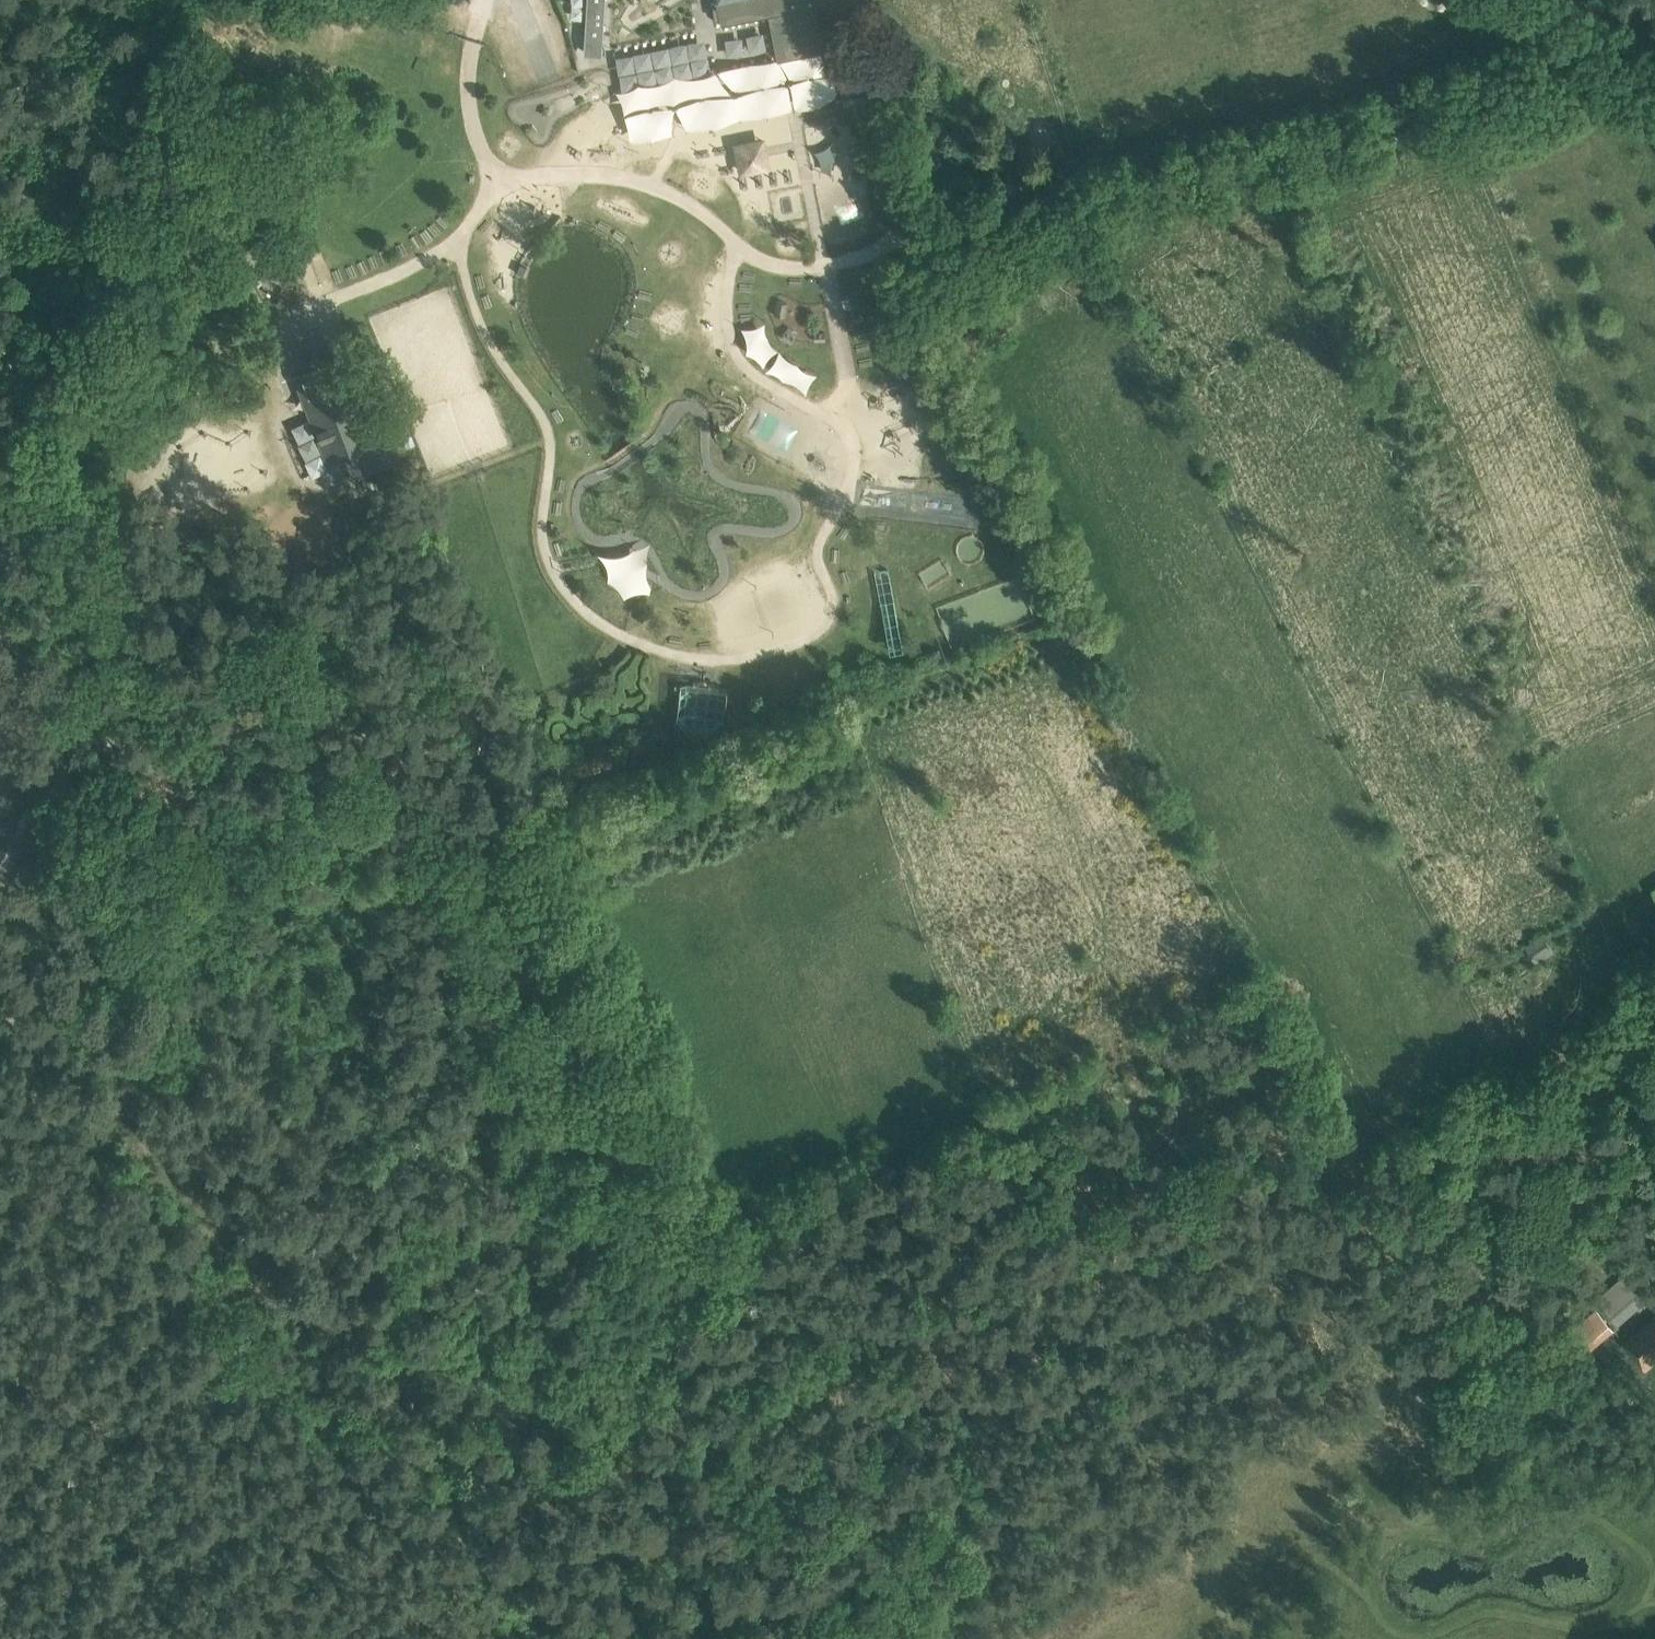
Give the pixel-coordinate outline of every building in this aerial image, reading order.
[(583,50),(602,51),(605,0),(586,0),(583,50)] [(717,6),(712,7),(715,19),(719,18),(721,24),(769,14),(770,20),(782,17),(781,12),(832,1),(832,0),(716,0),(717,6)] [(801,101),(837,92),(832,75),(797,83),(801,101)] [(785,89),(687,100),(689,117),(787,106),(785,89)] [(632,131),(669,128),(668,111),(630,114),(632,131)] [(737,139),(741,172),(772,168),(767,136),(737,139)] [(312,308),(341,298),(323,246),(294,257),(312,308)] [(427,332),(438,365),(474,352),(451,284),(387,306),(399,342),(427,332)] [(371,442),(338,360),(298,376),(330,458),(371,442)] [(650,550),(611,552),(612,575),(651,573),(650,550)] [(683,683),(682,720),(728,721),(729,684),(683,683)] [(1566,1336),(1583,1355),(1614,1329),(1597,1309),(1566,1336)] [(1646,1370),(1654,1363),(1654,1314),(1622,1341),(1646,1370)]
